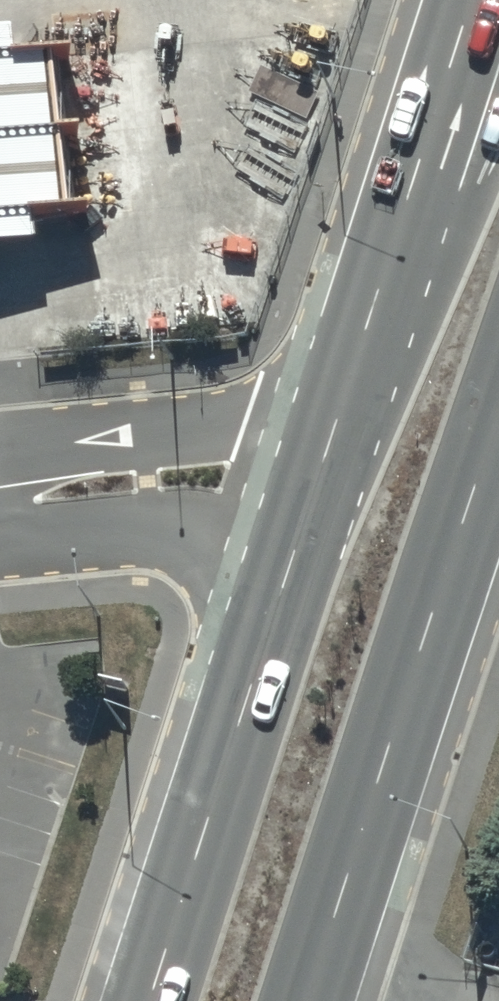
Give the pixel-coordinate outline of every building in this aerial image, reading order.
[(0,30),(0,250),(32,247),(31,229),(88,224),(73,57),(11,62),(8,29),(0,30)]
